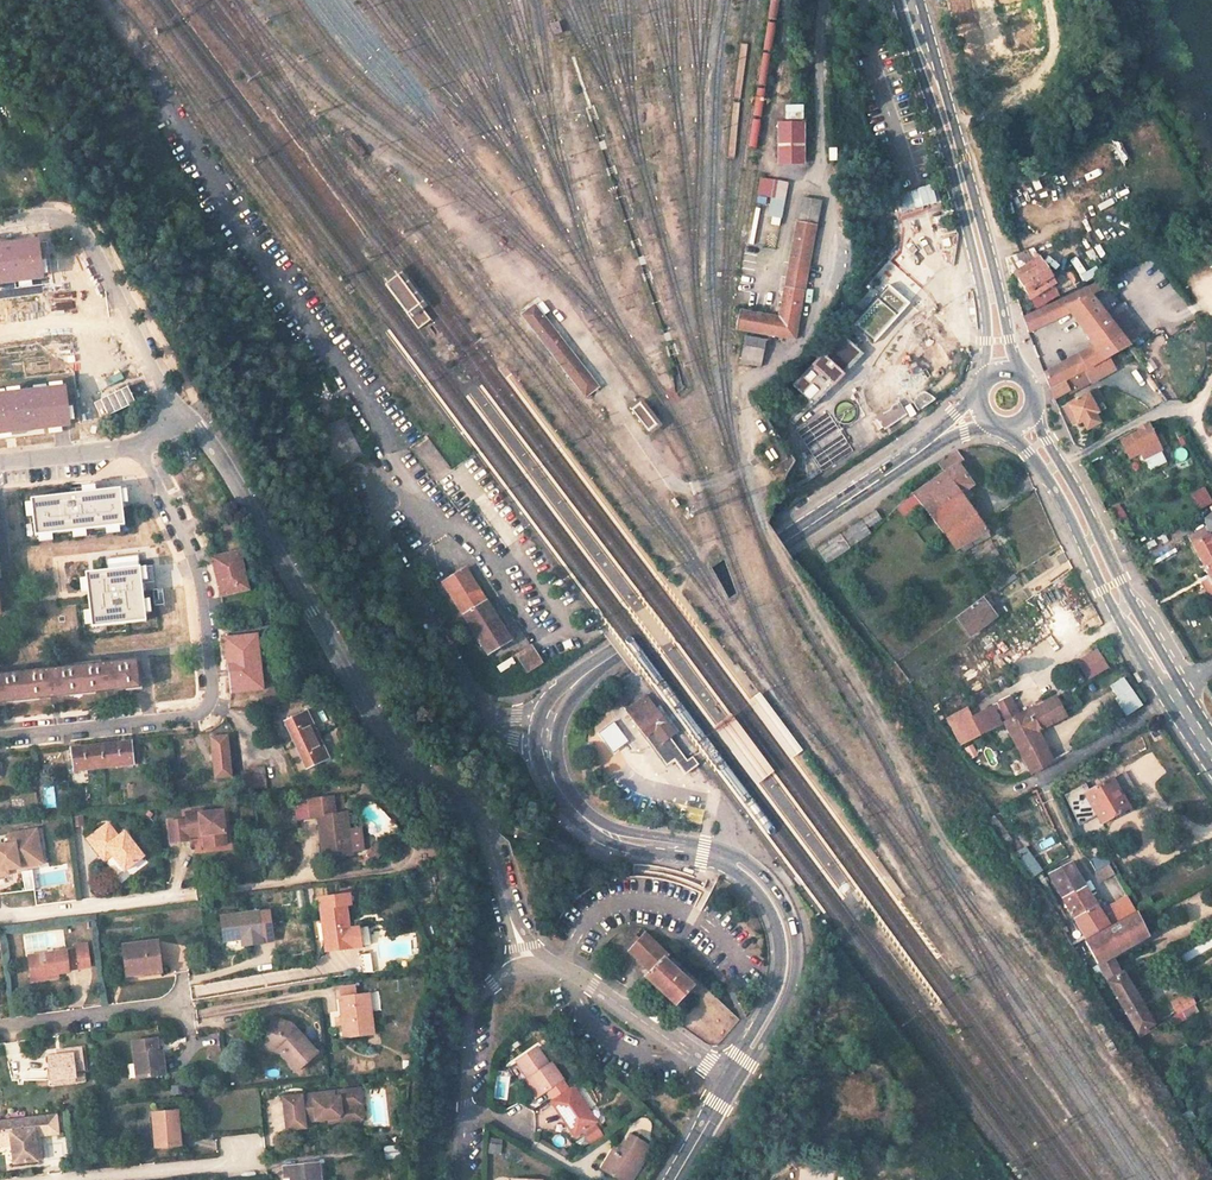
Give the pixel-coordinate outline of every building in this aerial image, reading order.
[(12,116),(20,112),(8,89),(0,93),(12,116)] [(777,122),(777,166),(805,166),(805,122),(777,122)] [(1062,162),(1073,188),(1126,167),(1115,140),(1062,162)] [(765,223),(782,224),(787,180),(759,177),(758,194),(767,195),(765,223)] [(828,202),(809,199),(806,219),(825,222),(828,202)] [(823,228),(803,224),(791,288),(812,291),(823,228)] [(1079,236),(1088,248),(1094,243),(1086,232),(1079,236)] [(32,266),(28,240),(0,244),(0,271),(32,266)] [(1101,243),(1087,249),(1092,263),(1106,257),(1101,243)] [(1072,261),(1084,282),(1101,272),(1096,265),(1085,271),(1078,257),(1072,261)] [(1055,284),(1037,258),(1012,274),(1030,300),(1055,284)] [(77,260),(53,271),(77,322),(101,310),(90,287),(77,260)] [(384,281),(388,286),(399,278),(425,312),(428,309),(399,270),(384,281)] [(388,286),(387,287),(419,330),(432,321),(425,312),(399,278),(388,286)] [(1091,296),(1086,285),(1023,318),(1028,333),(1068,312),(1092,346),(1043,374),(1049,390),(1064,381),(1128,346),(1091,296)] [(742,333),(803,344),(812,291),(791,288),(785,318),(745,312),(742,333)] [(518,313),(521,316),(535,305),(601,388),(606,384),(538,297),(518,313)] [(0,308),(0,442),(101,432),(38,303),(0,308)] [(587,399),(601,388),(535,305),(521,316),(587,399)] [(102,325),(85,334),(89,343),(106,334),(102,325)] [(816,404),(864,352),(842,333),(794,385),(816,404)] [(772,344),(750,340),(746,367),(768,370),(772,344)] [(118,344),(94,356),(118,406),(142,394),(130,370),(118,344)] [(943,365),(933,350),(921,358),(931,373),(943,365)] [(1069,390),(1064,381),(1049,390),(1053,400),(1069,390)] [(1097,413),(1086,393),(1066,404),(1077,424),(1081,422),(1085,433),(1099,425),(1094,415),(1097,413)] [(914,406),(915,408),(930,398),(929,397),(926,395),(924,395),(920,395),(918,397),(915,399),(914,401),(914,404),(914,406)] [(630,408),(631,410),(642,402),(659,423),(649,431),(650,433),(662,423),(641,398),(630,408)] [(631,410),(649,431),(659,423),(642,402),(631,410)] [(905,415),(898,404),(876,419),(883,430),(905,415)] [(347,415),(321,425),(335,465),(361,456),(347,415)] [(1152,440),(1149,432),(1135,440),(1139,447),(1152,440)] [(964,462),(956,449),(950,452),(936,467),(941,475),(912,495),(958,556),(960,556),(964,565),(976,558),(971,549),(988,540),(989,537),(982,523),(961,492),(970,486),(958,466),(964,462)] [(1199,509),(1211,502),(1211,498),(1205,485),(1190,493),(1199,509)] [(128,495),(40,503),(43,534),(131,525),(128,495)] [(877,519),(873,511),(816,548),(825,562),(869,533),(866,527),(877,519)] [(1209,516),(1208,518),(1207,521),(1207,525),(1208,526),(1211,529),(1207,531),(1206,528),(1189,539),(1209,575),(1202,579),(1210,595),(1211,594),(1211,540),(1210,537),(1211,536),(1211,514),(1209,516)] [(993,548),(988,540),(971,549),(976,558),(993,548)] [(240,551),(211,558),(221,597),(249,590),(240,551)] [(490,601),(470,570),(445,585),(465,617),(490,601)] [(153,571),(89,578),(95,629),(158,622),(153,571)] [(993,618),(979,599),(956,616),(969,635),(993,618)] [(492,658),(516,643),(490,601),(465,617),(492,658)] [(84,609),(84,624),(92,624),(91,608),(84,609)] [(308,632),(303,622),(292,628),(297,638),(308,632)] [(257,634),(224,637),(230,693),(263,689),(257,634)] [(547,664),(536,648),(525,656),(519,659),(530,675),(547,664)] [(1107,670),(1097,652),(1078,663),(1088,681),(1107,670)] [(136,660),(0,675),(0,697),(1,703),(17,701),(16,697),(35,695),(35,699),(51,697),(51,692),(57,691),(57,697),(73,695),(73,691),(91,689),(92,693),(107,691),(107,685),(113,684),(113,690),(129,688),(129,685),(139,684),(136,660)] [(1121,678),(1108,686),(1126,714),(1139,706),(1121,678)] [(657,753),(661,758),(666,755),(670,751),(664,743),(672,738),(677,734),(667,720),(654,702),(647,693),(642,698),(625,710),(639,729),(645,736),(657,753)] [(1003,722),(1017,715),(1008,697),(979,711),(989,730),(1003,722)] [(1064,717),(1051,697),(1017,715),(1003,722),(1032,771),(1051,760),(1036,732),(1064,717)] [(989,730),(979,711),(972,714),(968,707),(950,716),(963,743),(989,730)] [(306,710),(285,720),(308,769),(329,759),(306,710)] [(731,713),(713,726),(756,784),(774,771),(731,713)] [(614,721),(598,733),(614,753),(629,741),(614,721)] [(228,735),(210,737),(214,779),(232,777),(228,735)] [(680,750),(672,738),(664,743),(670,751),(661,758),(664,762),(667,766),(676,759),(687,774),(699,764),(693,756),(688,760),(680,750)] [(132,741),(70,748),(73,771),(135,764),(132,741)] [(241,772),(243,791),(267,788),(264,766),(251,768),(251,770),(241,772)] [(1128,807),(1112,777),(1093,788),(1086,792),(1096,811),(1102,821),(1128,807)] [(1086,792),(1093,788),(1089,781),(1068,792),(1082,818),(1096,811),(1086,792)] [(44,786),(46,808),(56,807),(54,785),(44,786)] [(342,796),(333,797),(335,814),(344,813),(342,796)] [(327,857),(351,854),(346,813),(335,814),(333,797),(308,799),(310,818),(318,817),(321,839),(325,839),(327,857)] [(202,811),(186,813),(187,820),(169,822),(172,843),(190,841),(190,837),(204,835),(211,834),(212,847),(227,845),(223,811),(202,813),(202,811)] [(118,838),(108,824),(87,840),(98,854),(103,850),(109,857),(112,855),(124,871),(143,857),(125,833),(118,838)] [(41,829),(33,830),(34,840),(42,840),(41,829)] [(0,843),(0,872),(9,871),(9,866),(21,865),(21,862),(44,860),(42,840),(34,840),(33,830),(13,832),(14,842),(0,843)] [(211,834),(204,835),(205,847),(212,847),(211,834)] [(66,839),(54,840),(56,862),(67,861),(66,839)] [(1029,849),(1020,855),(1033,876),(1042,871),(1029,849)] [(103,850),(98,854),(104,862),(109,857),(103,850)] [(1084,885),(1070,862),(1050,872),(1063,897),(1084,885)] [(1098,878),(1112,872),(1107,863),(1097,868),(1094,869),(1098,878)] [(1063,897),(1086,937),(1099,930),(1107,925),(1102,916),(1084,885),(1063,897)] [(1107,925),(1134,910),(1128,901),(1102,916),(1107,925)] [(345,905),(320,908),(326,951),(361,946),(359,929),(349,930),(345,905)] [(1110,955),(1152,932),(1144,917),(1140,919),(1136,912),(1134,910),(1107,925),(1099,930),(1100,932),(1084,940),(1107,979),(1119,972),(1110,955)] [(262,943),(257,912),(221,917),(224,940),(243,938),(243,945),(262,943)] [(667,953),(644,931),(625,951),(646,970),(641,976),(672,1005),(691,985),(662,959),(667,953)] [(161,969),(157,941),(123,946),(126,976),(142,974),(142,971),(145,971),(161,969)] [(68,969),(90,966),(88,949),(87,944),(74,946),(75,950),(28,957),(31,977),(57,973),(69,972),(68,969)] [(370,954),(361,955),(363,973),(372,972),(370,954)] [(1153,1026),(1121,971),(1107,979),(1139,1034),(1153,1026)] [(58,977),(57,973),(31,977),(31,981),(58,977)] [(202,992),(219,991),(218,984),(202,985),(202,992)] [(355,986),(338,988),(340,998),(357,996),(355,986)] [(1193,1003),(1188,993),(1170,1004),(1175,1013),(1193,1003)] [(344,1037),(373,1033),(369,994),(357,996),(340,998),(342,1017),(343,1024),(344,1037)] [(316,1053),(291,1025),(272,1018),(264,1044),(280,1049),(283,1052),(282,1053),(281,1054),(296,1071),(316,1053)] [(158,1051),(156,1038),(132,1041),(135,1063),(139,1063),(141,1079),(165,1075),(162,1051),(158,1051)] [(264,1044),(263,1047),(282,1053),(283,1052),(280,1049),(264,1044)] [(537,1047),(516,1061),(529,1079),(531,1078),(542,1093),(562,1079),(551,1063),(549,1065),(537,1047)] [(83,1069),(80,1048),(59,1051),(60,1056),(49,1057),(52,1080),(75,1077),(74,1070),(83,1069)] [(542,1093),(531,1078),(529,1079),(540,1095),(542,1093)] [(572,1086),(550,1101),(575,1136),(593,1123),(585,1111),(588,1109),(572,1086)] [(360,1088),(352,1089),(354,1102),(362,1109),(360,1088)] [(302,1095),(283,1097),(287,1129),(306,1127),(305,1121),(328,1118),(342,1117),(347,1122),(352,1122),(362,1109),(354,1102),(352,1089),(333,1091),(334,1097),(303,1101),(302,1095)] [(333,1091),(302,1095),(303,1101),(334,1097),(333,1091)] [(362,1109),(352,1122),(359,1121),(363,1116),(362,1109)] [(158,1147),(181,1146),(177,1111),(155,1113),(152,1113),(152,1116),(153,1126),(156,1125),(158,1147)] [(57,1112),(0,1119),(0,1139),(3,1139),(3,1131),(11,1130),(12,1142),(16,1142),(18,1160),(39,1157),(39,1156),(44,1155),(42,1144),(38,1140),(37,1134),(41,1133),(59,1131),(57,1112)] [(156,1125),(153,1126),(152,1116),(150,1116),(152,1148),(158,1147),(156,1125)] [(603,1137),(596,1127),(585,1134),(592,1144),(603,1137)] [(0,1139),(0,1144),(12,1142),(11,1130),(3,1131),(3,1139),(0,1139)] [(607,1173),(618,1179),(629,1179),(650,1146),(631,1134),(620,1151),(607,1173)] [(400,1157),(399,1147),(385,1148),(385,1158),(400,1157)] [(603,1170),(607,1173),(620,1151),(616,1149),(603,1170)] [(318,1164),(284,1167),(285,1177),(291,1176),(292,1179),(319,1179),(318,1164)]
